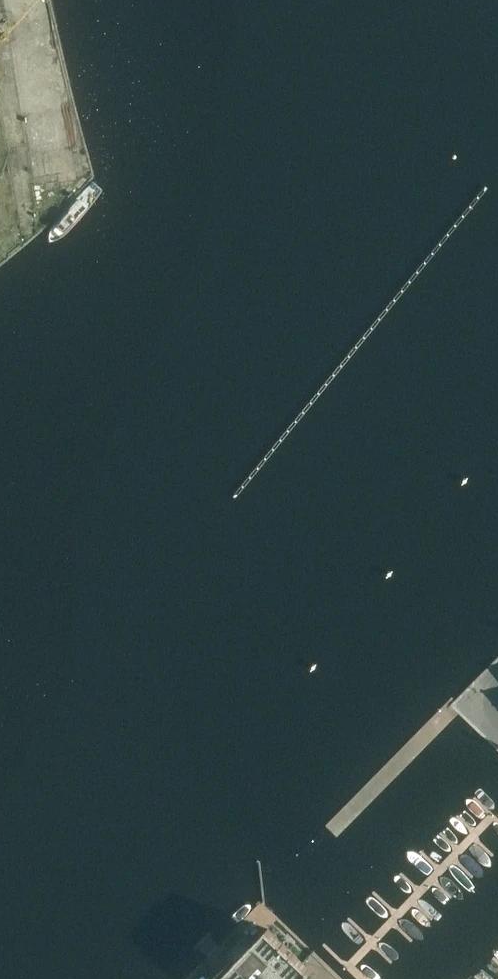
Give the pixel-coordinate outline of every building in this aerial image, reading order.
[(224,974),(229,978),(304,978),(312,971),(268,929),(224,974)]
